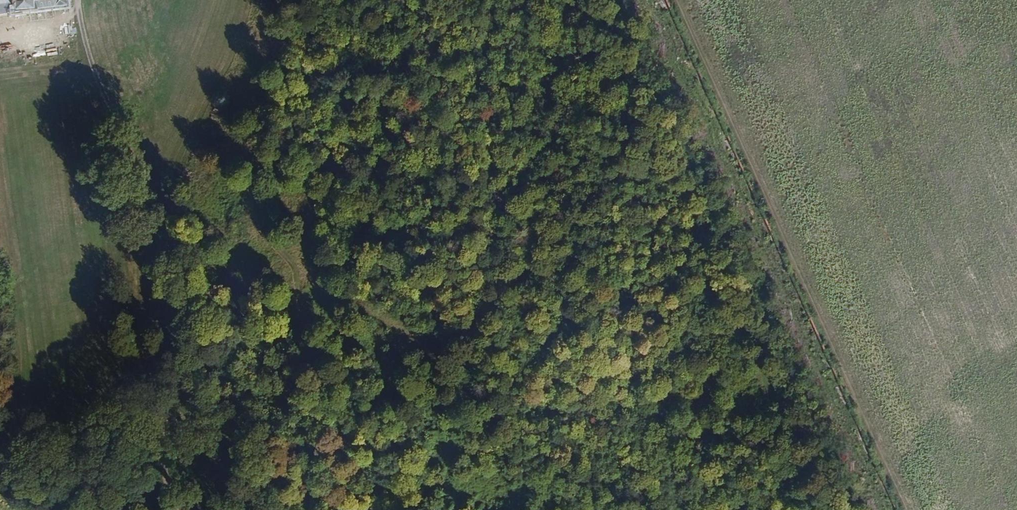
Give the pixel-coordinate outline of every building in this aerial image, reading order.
[(12,11),(12,13),(37,9),(37,8),(67,4),(67,0),(0,0),(0,13),(12,11)]
